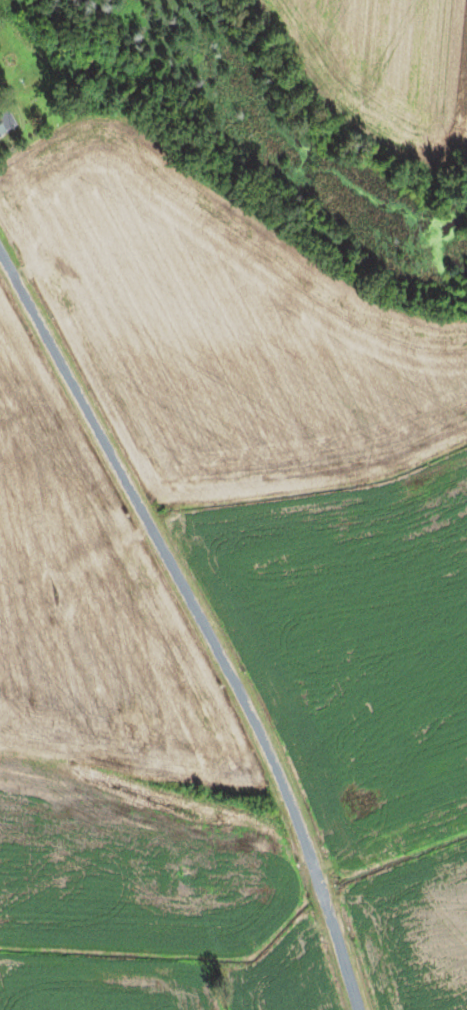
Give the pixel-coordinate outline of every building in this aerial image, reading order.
[(2,82),(17,78),(13,66),(0,70),(0,75),(2,82)] [(14,127),(5,110),(0,113),(0,134),(14,127)]
